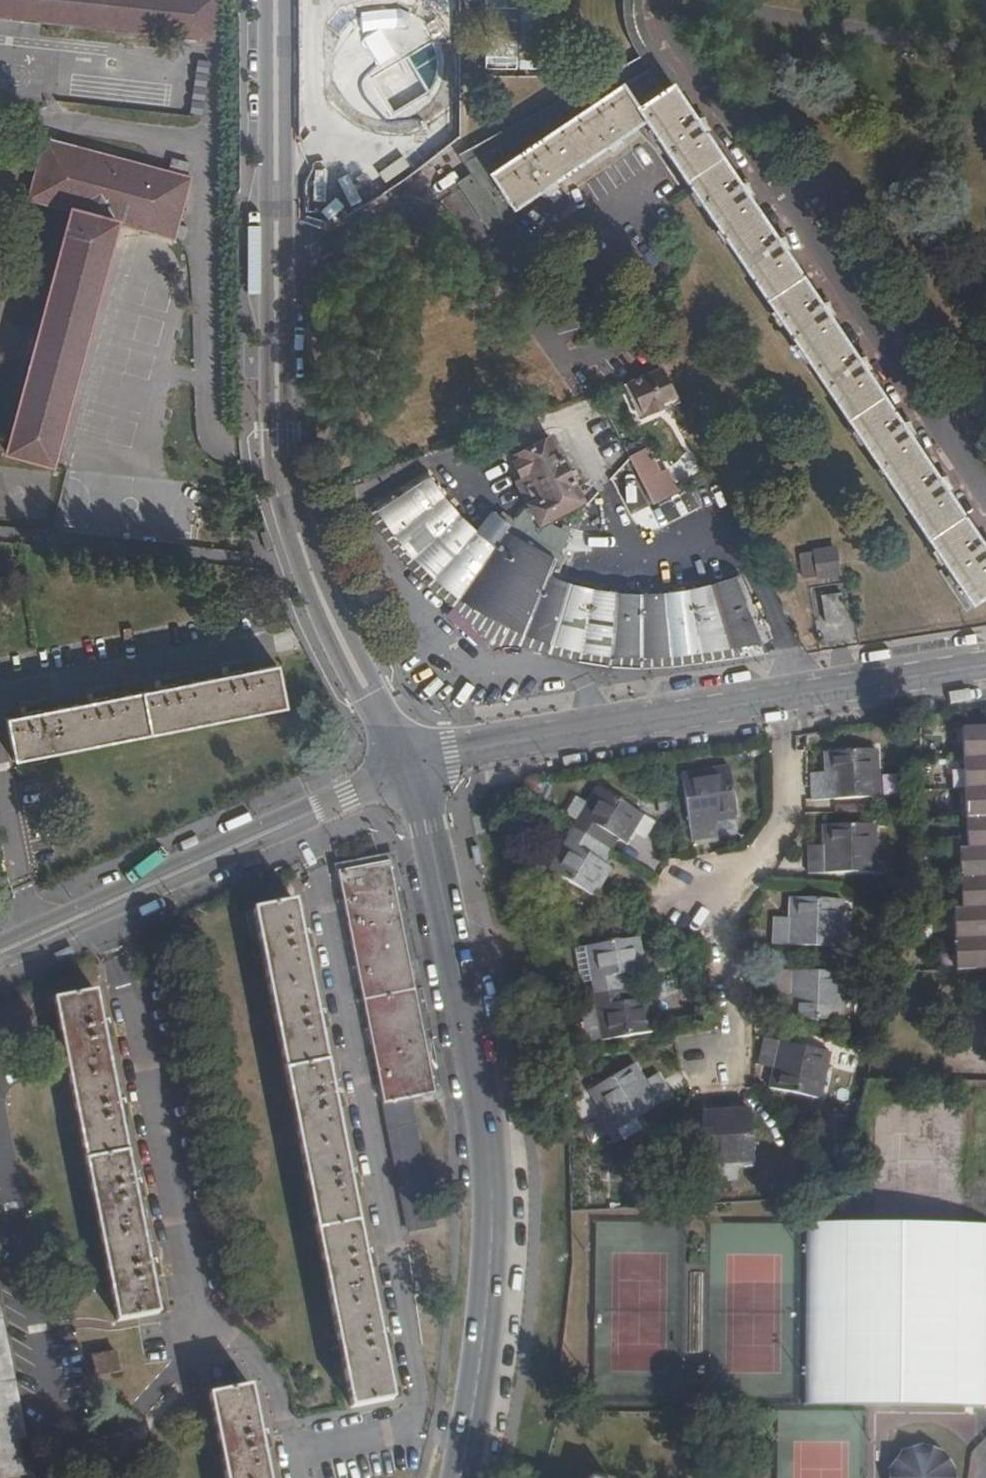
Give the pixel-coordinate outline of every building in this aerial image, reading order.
[(211,39),(216,0),(0,0),(0,16),(211,39)] [(622,7),(623,21),(628,38),(631,48),(635,54),(637,58),(456,154),(468,175),(455,183),(461,191),(487,173),(478,158),(657,64),(684,103),(690,99),(656,45),(652,39),(646,30),(644,18),(643,6),(643,0),(622,0),(622,7)] [(393,124),(409,121),(425,112),(436,99),(444,83),(446,65),(442,48),(434,32),(421,20),(405,12),(387,10),(373,12),(359,17),(348,26),(339,38),(333,51),(330,65),(332,81),(338,96),(349,109),(362,118),(377,124),(393,124)] [(481,69),(512,70),(514,19),(494,18),(494,43),(482,42),(481,69)] [(205,111),(208,58),(194,57),(191,110),(205,111)] [(684,103),(657,64),(478,158),(487,173),(461,191),(486,229),(541,192),(547,198),(549,197),(553,200),(561,194),(557,190),(559,188),(554,183),(605,149),(612,155),(618,148),(623,145),(619,139),(644,123),(970,605),(985,594),(985,540),(982,542),(947,492),(954,487),(952,483),(948,472),(937,477),(910,436),(916,433),(911,419),(900,422),(866,371),(870,367),(865,353),(856,355),(829,317),(835,313),(829,298),(819,301),(785,251),(789,247),(786,241),(784,232),(775,236),(747,196),(753,192),(750,186),(746,178),(738,182),(705,133),(710,128),(705,113),(695,117),(684,103)] [(397,136),(414,157),(440,137),(423,116),(397,136)] [(69,209),(5,453),(51,465),(116,222),(173,238),(189,179),(185,178),(189,164),(173,160),(169,174),(45,140),(29,198),(69,209)] [(643,418),(678,402),(661,369),(628,385),(643,418)] [(511,458),(522,479),(526,477),(536,495),(526,501),(539,524),(582,501),(549,437),(511,458)] [(646,448),(629,456),(641,481),(658,473),(646,448)] [(668,468),(658,473),(641,481),(653,504),(679,491),(668,468)] [(514,632),(529,638),(548,643),(567,649),(590,654),(609,657),(630,658),(646,658),(685,654),(716,650),(761,643),(734,577),(715,585),(690,591),(674,594),(642,596),(616,595),(581,588),(548,577),(554,561),(503,532),(493,547),(476,534),(460,519),(449,506),(428,477),(377,510),(387,526),(405,550),(426,572),(445,589),(456,599),(476,612),(492,621),(514,632)] [(526,477),(522,479),(517,483),(526,501),(536,495),(526,477)] [(490,544),(506,527),(490,512),(474,528),(490,544)] [(833,548),(815,551),(819,577),(837,573),(833,548)] [(839,594),(823,596),(826,621),(843,618),(839,594)] [(285,709),(276,664),(243,671),(241,663),(224,666),(225,674),(176,684),(175,676),(156,680),(157,688),(109,698),(108,689),(88,693),(89,702),(40,711),(39,703),(22,706),(24,714),(5,718),(13,763),(285,709)] [(961,731),(965,848),(957,848),(960,908),(952,908),(955,968),(985,967),(985,729),(961,731)] [(825,752),(826,772),(827,785),(812,786),(812,800),(877,797),(875,749),(825,752)] [(703,823),(716,821),(735,818),(728,769),(682,775),(691,840),(705,837),(703,823)] [(827,785),(826,772),(812,773),(812,786),(827,785)] [(574,829),(609,850),(617,838),(624,842),(641,814),(598,788),(574,829)] [(718,835),(716,821),(703,823),(705,837),(718,835)] [(824,860),(809,860),(809,873),(873,872),(872,825),(823,826),(823,846),(824,860)] [(609,850),(574,829),(550,869),(593,895),(610,867),(602,862),(609,850)] [(809,846),(809,860),(824,860),(823,846),(809,846)] [(422,1103),(443,1099),(419,979),(394,853),(337,864),(338,872),(387,862),(433,1093),(420,1095),(422,1103)] [(387,862),(338,872),(409,1231),(437,1226),(412,1097),(420,1095),(433,1093),(387,862)] [(788,932),(774,931),(774,945),(839,947),(840,901),(789,898),(789,918),(788,932)] [(299,928),(294,902),(254,910),(353,1407),(393,1399),(382,1345),(389,1343),(385,1326),(377,1327),(365,1265),(373,1264),(370,1248),(362,1250),(349,1185),(357,1184),(353,1166),(346,1167),(334,1107),(341,1106),(337,1088),(330,1089),(318,1027),(325,1025),(321,1007),(314,1008),(301,945),(308,944),(305,927),(299,928)] [(788,932),(789,918),(775,917),(774,931),(788,932)] [(636,938),(585,946),(591,979),(594,994),(636,987),(633,972),(642,971),(636,938)] [(578,981),(591,979),(585,946),(573,948),(578,981)] [(792,985),(792,998),(791,1017),(840,1020),(841,974),(777,970),(777,984),(792,985)] [(792,985),(777,984),(776,996),(792,998),(792,985)] [(636,987),(594,994),(601,1040),(653,1031),(647,999),(638,1000),(636,987)] [(104,1036),(110,1035),(107,1017),(101,1018),(96,991),(55,1000),(117,1320),(158,1312),(151,1276),(158,1275),(154,1255),(147,1257),(136,1196),(142,1195),(139,1178),(132,1179),(120,1117),(126,1116),(121,1099),(116,1100),(104,1036)] [(589,1042),(601,1040),(594,994),(581,997),(589,1042)] [(766,1039),(760,1066),(777,1070),(773,1088),(818,1098),(827,1053),(766,1039)] [(670,1097),(663,1087),(650,1094),(643,1082),(633,1065),(590,1089),(613,1130),(670,1097)] [(650,1094),(663,1087),(656,1075),(643,1082),(650,1094)] [(914,1097),(914,1106),(926,1106),(926,1097),(914,1097)] [(702,1114),(706,1164),(753,1160),(749,1111),(702,1114)] [(985,1405),(985,1225),(808,1225),(806,1405),(985,1405)] [(32,1473),(0,1314),(0,1466),(2,1477),(4,1477),(32,1473)] [(121,1372),(117,1351),(97,1356),(100,1376),(121,1372)] [(248,1388),(226,1392),(209,1396),(226,1477),(267,1477),(261,1448),(268,1447),(264,1429),(257,1431),(248,1388)] [(955,1469),(942,1451),(921,1445),(901,1451),(889,1468),(889,1477),(955,1477),(955,1469)]
